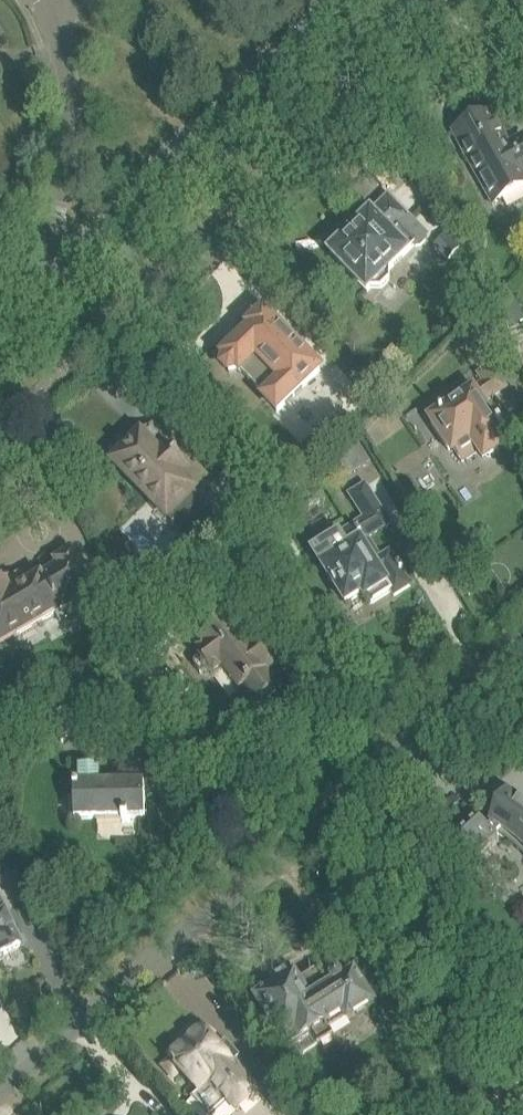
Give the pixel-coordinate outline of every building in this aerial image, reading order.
[(186,75),(176,65),(174,64),(167,71),(167,74),(177,84),(180,84),(186,77),(186,75)] [(522,190),(522,137),(509,145),(492,114),(452,136),(492,208),(522,190)] [(427,185),(421,180),(417,176),(409,184),(418,192),(427,185)] [(371,215),(330,255),(369,296),(374,291),(381,290),(390,281),(389,276),(411,255),(408,252),(413,247),(416,249),(417,248),(420,248),(426,242),(426,239),(427,238),(411,221),(389,198),(372,215),(371,215)] [(457,253),(447,243),(439,251),(449,262),(457,253)] [(504,332),(522,323),(522,317),(509,288),(491,305),(504,332)] [(251,332),(223,359),(226,362),(223,369),(229,376),(237,373),(240,377),(242,375),(265,399),(263,401),(275,413),(276,413),(296,394),(332,433),(356,410),(320,371),(265,314),(249,330),(251,332)] [(507,438),(485,405),(507,391),(493,367),(478,376),(484,385),(475,391),(475,390),(428,421),(453,457),(457,454),(464,464),(479,454),(485,463),(506,450),(501,442),(507,438)] [(111,465),(168,523),(199,493),(186,480),(190,476),(164,449),(160,453),(142,435),(111,465)] [(411,587),(395,562),(390,555),(382,560),(369,540),(391,527),(365,486),(348,497),(363,521),(312,553),(346,606),(363,595),(370,606),(392,592),(395,597),(411,587)] [(77,562),(73,554),(56,564),(59,569),(11,598),(3,584),(0,585),(0,648),(95,592),(77,562)] [(198,603),(212,592),(202,581),(190,592),(198,603)] [(234,629),(243,622),(226,599),(207,614),(219,630),(203,641),(207,646),(195,655),(199,660),(195,664),(194,668),(199,675),(204,676),(208,673),(213,679),(224,670),(241,694),(244,692),(256,709),(279,692),(266,674),(274,668),(257,645),(250,651),(234,629)] [(81,772),(58,772),(58,816),(75,816),(75,821),(97,820),(97,824),(129,824),(129,820),(145,820),(145,786),(134,787),(134,780),(120,780),(120,787),(100,787),(100,770),(80,770),(81,772)] [(504,840),(510,844),(516,849),(522,854),(522,856),(522,806),(519,803),(508,796),(491,825),(493,827),(489,832),(477,819),(450,845),(472,868),(499,842),(496,839),(499,836),(504,840)] [(0,906),(0,964),(3,963),(2,958),(20,949),(0,906)] [(299,983),(290,969),(270,982),(275,988),(257,999),(284,1042),(295,1061),(333,1037),(330,1032),(348,1021),(348,1020),(373,1005),(354,974),(346,979),(338,974),(335,974),(333,976),(331,978),(324,967),(299,983)] [(216,1042),(210,1035),(205,1035),(202,1032),(182,1050),(178,1050),(173,1055),(173,1058),(163,1067),(166,1071),(166,1072),(169,1075),(173,1079),(180,1073),(199,1094),(192,1100),(206,1114),(216,1114),(228,1104),(236,1113),(258,1094),(232,1065),(240,1058),(225,1042),(218,1049),(216,1047),(216,1042)] [(280,1112),(300,1094),(279,1070),(258,1088),(280,1112)]
